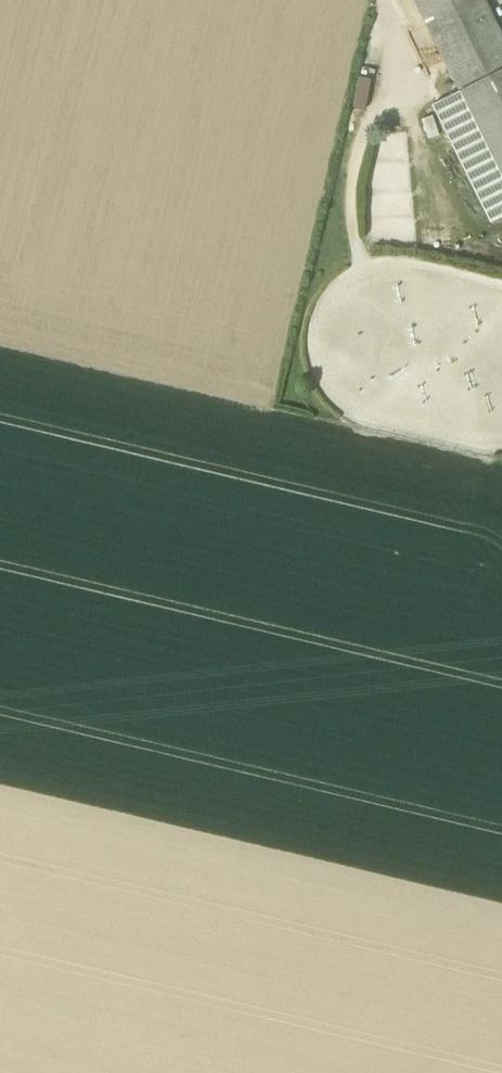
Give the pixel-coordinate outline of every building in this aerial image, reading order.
[(459,92),(501,70),(501,65),(470,0),(413,0),(459,92)] [(483,0),(470,0),(501,65),(501,37),(483,0)] [(459,92),(501,178),(501,70),(459,92)] [(501,217),(501,178),(459,92),(431,106),(490,223),(501,217)]
